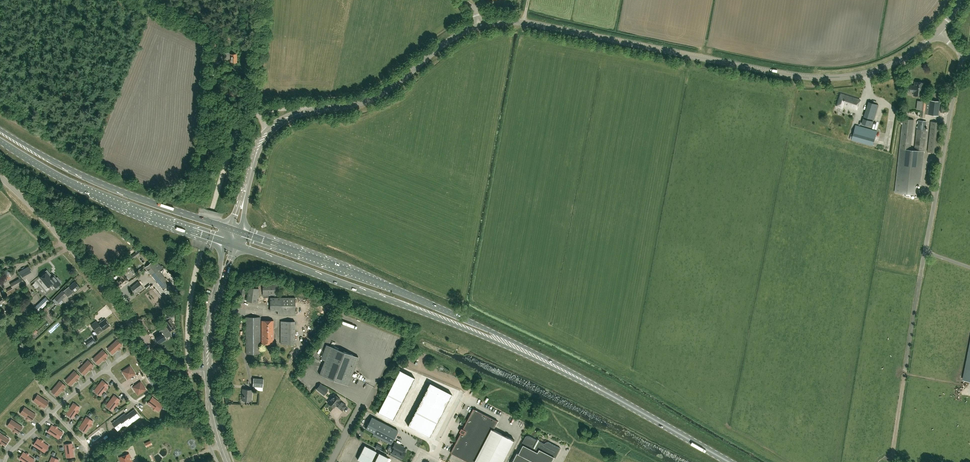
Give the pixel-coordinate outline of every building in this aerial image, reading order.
[(230,59),(230,62),(237,62),(236,54),(229,54),(229,53),(224,53),(224,59),(230,59)] [(915,82),(915,86),(906,85),(906,91),(914,92),(914,95),(922,96),(923,83),(915,82)] [(857,109),(860,99),(841,93),(837,106),(842,108),(843,103),(846,104),(845,105),(853,107),(854,106),(857,107),(857,109)] [(938,115),(940,101),(930,100),(930,102),(927,102),(922,101),(921,111),(920,111),(920,117),(925,117),(925,114),(938,115)] [(864,116),(874,120),(879,105),(869,102),(864,116)] [(848,126),(849,117),(838,116),(837,125),(848,126)] [(919,185),(923,151),(926,130),(925,130),(926,121),(918,120),(917,129),(916,129),(914,150),(910,149),(914,120),(903,118),(900,148),(894,192),(914,194),(915,184),(919,185)] [(937,152),(940,123),(931,122),(928,151),(937,152)] [(872,146),(877,131),(855,125),(851,140),(872,146)] [(145,267),(148,270),(153,265),(157,262),(154,260),(151,262),(145,267)] [(60,281),(57,277),(56,278),(54,276),(51,278),(49,275),(50,274),(47,270),(41,275),(42,276),(40,278),(48,287),(52,284),(55,288),(60,284),(59,282),(60,281)] [(170,284),(159,270),(152,275),(163,289),(170,284)] [(7,271),(3,273),(3,278),(7,280),(11,277),(11,272),(7,271)] [(121,278),(114,283),(119,289),(129,281),(124,275),(124,276),(121,272),(118,274),(121,278)] [(26,285),(21,277),(14,281),(10,284),(12,287),(6,290),(8,295),(14,291),(26,285)] [(80,288),(75,281),(69,286),(63,291),(68,296),(73,292),(74,292),(80,288)] [(138,281),(131,287),(135,292),(142,286),(138,281)] [(262,283),(263,295),(278,295),(278,283),(262,283)] [(247,301),(257,303),(259,288),(248,287),(247,301)] [(239,288),(238,297),(237,302),(243,303),(244,298),(246,288),(239,288)] [(54,298),(58,303),(66,295),(62,291),(54,298)] [(46,297),(37,305),(35,307),(37,309),(36,311),(37,313),(41,309),(49,300),(46,297)] [(295,297),(270,298),(270,310),(278,310),(278,315),(295,315),(295,297)] [(167,309),(168,315),(175,313),(175,307),(167,309)] [(246,353),(260,353),(260,317),(246,317),(246,353)] [(98,324),(96,321),(91,325),(98,334),(104,330),(110,325),(105,319),(98,324)] [(164,323),(166,327),(168,330),(169,330),(169,331),(176,327),(175,326),(170,319),(164,323)] [(262,344),(273,344),(273,320),(262,320),(262,344)] [(280,344),(295,344),(295,321),(280,321),(280,344)] [(78,327),(77,328),(79,331),(80,330),(81,331),(87,326),(84,322),(78,327)] [(167,334),(164,328),(160,331),(161,332),(155,336),(160,343),(166,339),(164,336),(167,334)] [(115,342),(109,348),(114,352),(118,349),(120,347),(122,345),(117,339),(114,341),(115,342)] [(358,357),(326,345),(321,359),(325,360),(319,374),(326,377),(326,378),(330,379),(331,379),(348,385),(358,357)] [(101,353),(95,358),(99,363),(103,359),(104,359),(103,359),(105,357),(106,357),(105,357),(108,355),(103,349),(100,352),(101,353)] [(86,363),(81,369),(85,373),(89,369),(89,370),(89,369),(91,367),(91,368),(91,367),(94,365),(88,360),(85,362),(86,363)] [(130,366),(124,370),(126,373),(125,374),(127,378),(134,373),(130,366)] [(73,374),(67,379),(72,384),(75,380),(76,380),(77,378),(78,378),(80,376),(74,370),(72,373),(73,374)] [(400,370),(378,412),(393,419),(414,378),(400,370)] [(263,379),(254,378),(253,386),(263,387),(263,379)] [(101,383),(96,390),(101,394),(104,389),(105,389),(104,389),(106,387),(108,385),(102,380),(100,382),(101,383)] [(58,384),(53,390),(58,394),(62,390),(63,388),(64,388),(66,386),(60,381),(57,383),(58,384)] [(135,390),(138,394),(145,389),(140,382),(134,386),(136,389),(135,390)] [(430,383),(408,425),(430,436),(451,394),(430,383)] [(243,389),(242,400),(251,401),(252,389),(243,389)] [(113,398),(108,404),(113,408),(116,404),(117,404),(116,404),(118,402),(120,399),(114,394),(112,397),(113,398)] [(340,400),(334,395),(327,403),(334,408),(336,405),(342,411),(346,406),(340,401),(340,400)] [(45,401),(38,396),(35,402),(39,405),(41,406),(42,406),(44,408),(49,402),(46,400),(45,401)] [(159,404),(153,399),(149,404),(153,407),(155,409),(156,409),(158,411),(163,405),(160,403),(159,404)] [(72,406),(68,413),(73,416),(76,412),(78,410),(78,409),(80,407),(73,402),(71,405),(72,406)] [(32,413),(25,409),(22,414),(26,417),(28,418),(28,419),(29,419),(31,421),(36,414),(33,412),(32,413)] [(125,428),(140,417),(134,409),(124,416),(123,414),(114,422),(118,427),(122,424),(125,428)] [(494,429),(498,421),(474,409),(464,426),(461,430),(508,454),(515,440),(494,429)] [(86,420),(81,427),(86,430),(89,426),(90,426),(89,425),(91,424),(91,423),(93,421),(86,416),(84,419),(86,420)] [(391,444),(398,430),(372,417),(366,428),(374,432),(373,434),(391,444)] [(19,426),(14,422),(12,421),(9,427),(13,430),(14,430),(15,431),(16,431),(18,433),(23,426),(20,424),(19,426)] [(51,432),(58,436),(61,431),(57,428),(55,427),(55,426),(54,426),(52,425),(47,431),(50,433),(51,432)] [(93,441),(103,434),(99,429),(90,436),(93,441)] [(461,430),(459,435),(460,435),(451,453),(469,461),(503,461),(508,454),(461,430)] [(0,434),(0,442),(2,443),(2,444),(5,445),(9,439),(7,437),(6,438),(0,434)] [(554,457),(556,458),(560,448),(549,442),(548,442),(547,442),(546,442),(545,443),(545,444),(530,436),(529,436),(528,435),(527,436),(526,436),(526,437),(525,437),(521,445),(523,446),(519,454),(517,453),(512,461),(551,461),(554,457)] [(37,445),(44,450),(47,445),(43,442),(43,441),(42,441),(40,440),(41,440),(40,440),(38,438),(33,445),(36,447),(37,445)] [(402,450),(404,447),(401,446),(395,442),(393,446),(392,448),(390,449),(389,451),(391,453),(402,458),(405,452),(402,450)] [(66,447),(68,455),(74,454),(73,449),(73,446),(72,443),(64,444),(65,447),(66,447)] [(388,458),(379,453),(379,454),(375,452),(376,451),(365,445),(357,459),(363,461),(386,461),(388,458)] [(27,461),(30,461),(33,458),(28,455),(29,455),(28,455),(26,454),(26,453),(23,452),(19,458),(22,460),(23,459),(27,461)] [(121,461),(132,461),(129,453),(119,457),(121,461)]
